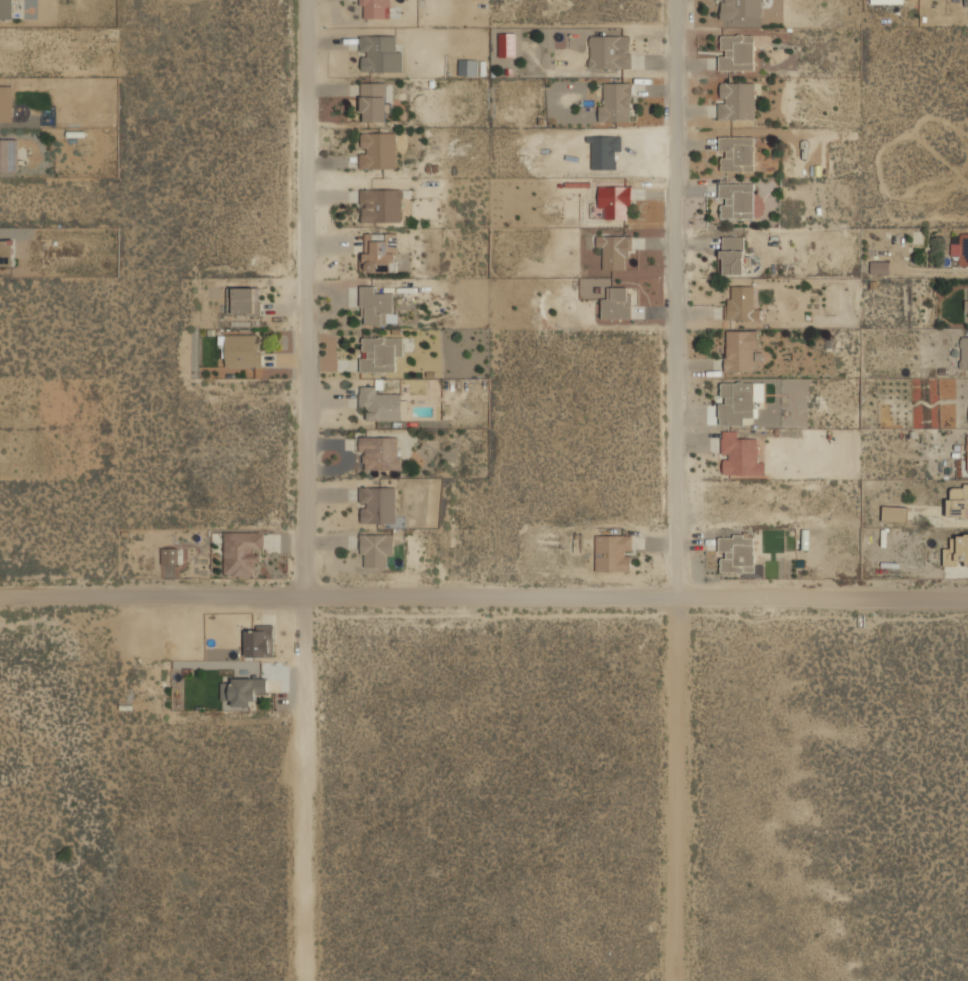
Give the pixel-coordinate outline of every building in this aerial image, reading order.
[(13,20),(13,0),(0,0),(0,20),(13,20)] [(359,19),(392,19),(392,0),(359,0),(359,19)] [(719,18),(763,18),(763,0),(719,0),(719,18)] [(498,57),(515,57),(515,33),(498,33),(498,57)] [(755,70),(755,34),(719,34),(719,70),(755,70)] [(360,72),(403,72),(403,43),(395,43),(395,35),(360,35),(360,72)] [(631,68),(631,35),(589,35),(589,68),(631,68)] [(476,76),(477,60),(458,59),(458,75),(476,76)] [(361,82),(361,121),(387,121),(387,82),(361,82)] [(598,121),(631,121),(631,82),(598,82),(598,121)] [(755,118),(755,82),(718,82),(718,118),(755,118)] [(0,85),(0,122),(13,122),(13,85),(0,85)] [(397,131),(359,131),(359,168),(397,168),(397,131)] [(755,171),(755,136),(719,136),(719,171),(755,171)] [(16,138),(0,138),(0,174),(16,174),(16,138)] [(755,182),(719,182),(719,219),(755,219),(755,182)] [(631,185),(598,185),(598,209),(606,209),(606,219),(631,219),(631,185)] [(360,189),(360,222),(403,222),(403,189),(360,189)] [(398,272),(398,232),(361,232),(361,272),(398,272)] [(960,232),(960,244),(951,244),(950,254),(960,254),(960,265),(967,265),(967,232),(960,232)] [(603,246),(603,269),(629,269),(629,235),(597,235),(597,246),(603,246)] [(721,274),(746,274),(746,236),(721,236),(721,274)] [(15,240),(0,240),(0,266),(15,266),(15,240)] [(870,273),(890,274),(890,262),(871,261),(870,273)] [(393,315),(393,293),(376,293),(376,284),(360,285),(360,325),(387,325),(387,315),(393,315)] [(724,320),(758,320),(758,285),(732,285),(732,297),(724,297),(724,320)] [(229,286),(229,314),(261,314),(261,286),(229,286)] [(601,318),(631,318),(631,286),(607,286),(607,296),(601,296),(601,318)] [(761,370),(760,330),(725,330),(725,371),(761,370)] [(224,367),(260,367),(260,334),(224,334),(224,367)] [(360,371),(394,371),(394,359),(403,359),(403,336),(360,336),(360,371)] [(960,336),(960,370),(967,370),(967,336),(960,336)] [(764,381),(719,381),(719,424),(750,424),(750,416),(755,416),(754,402),(764,402),(764,381)] [(359,409),(369,408),(369,420),(402,419),(401,395),(380,395),(380,385),(359,386),(359,409)] [(722,430),(721,475),(769,476),(769,461),(758,461),(758,439),(739,438),(739,430),(722,430)] [(360,470),(399,470),(398,436),(359,437),(360,470)] [(948,485),(948,517),(967,517),(967,485),(948,485)] [(359,488),(359,523),(395,523),(395,488),(359,488)] [(908,507),(883,506),(883,521),(908,521),(908,507)] [(393,533),(360,533),(360,566),(393,565),(393,533)] [(229,573),(250,572),(250,551),(263,551),(263,534),(228,535),(229,573)] [(595,570),(631,570),(631,534),(595,534),(595,570)] [(754,534),(719,534),(719,572),(755,572),(754,534)] [(954,544),(943,544),(944,566),(967,565),(967,534),(954,534),(954,544)] [(161,564),(178,564),(178,548),(162,547),(161,564)] [(274,624),(246,624),(246,656),(274,656),(274,624)] [(268,678),(221,678),(221,699),(229,699),(229,705),(256,705),(256,695),(268,695),(268,678)]
